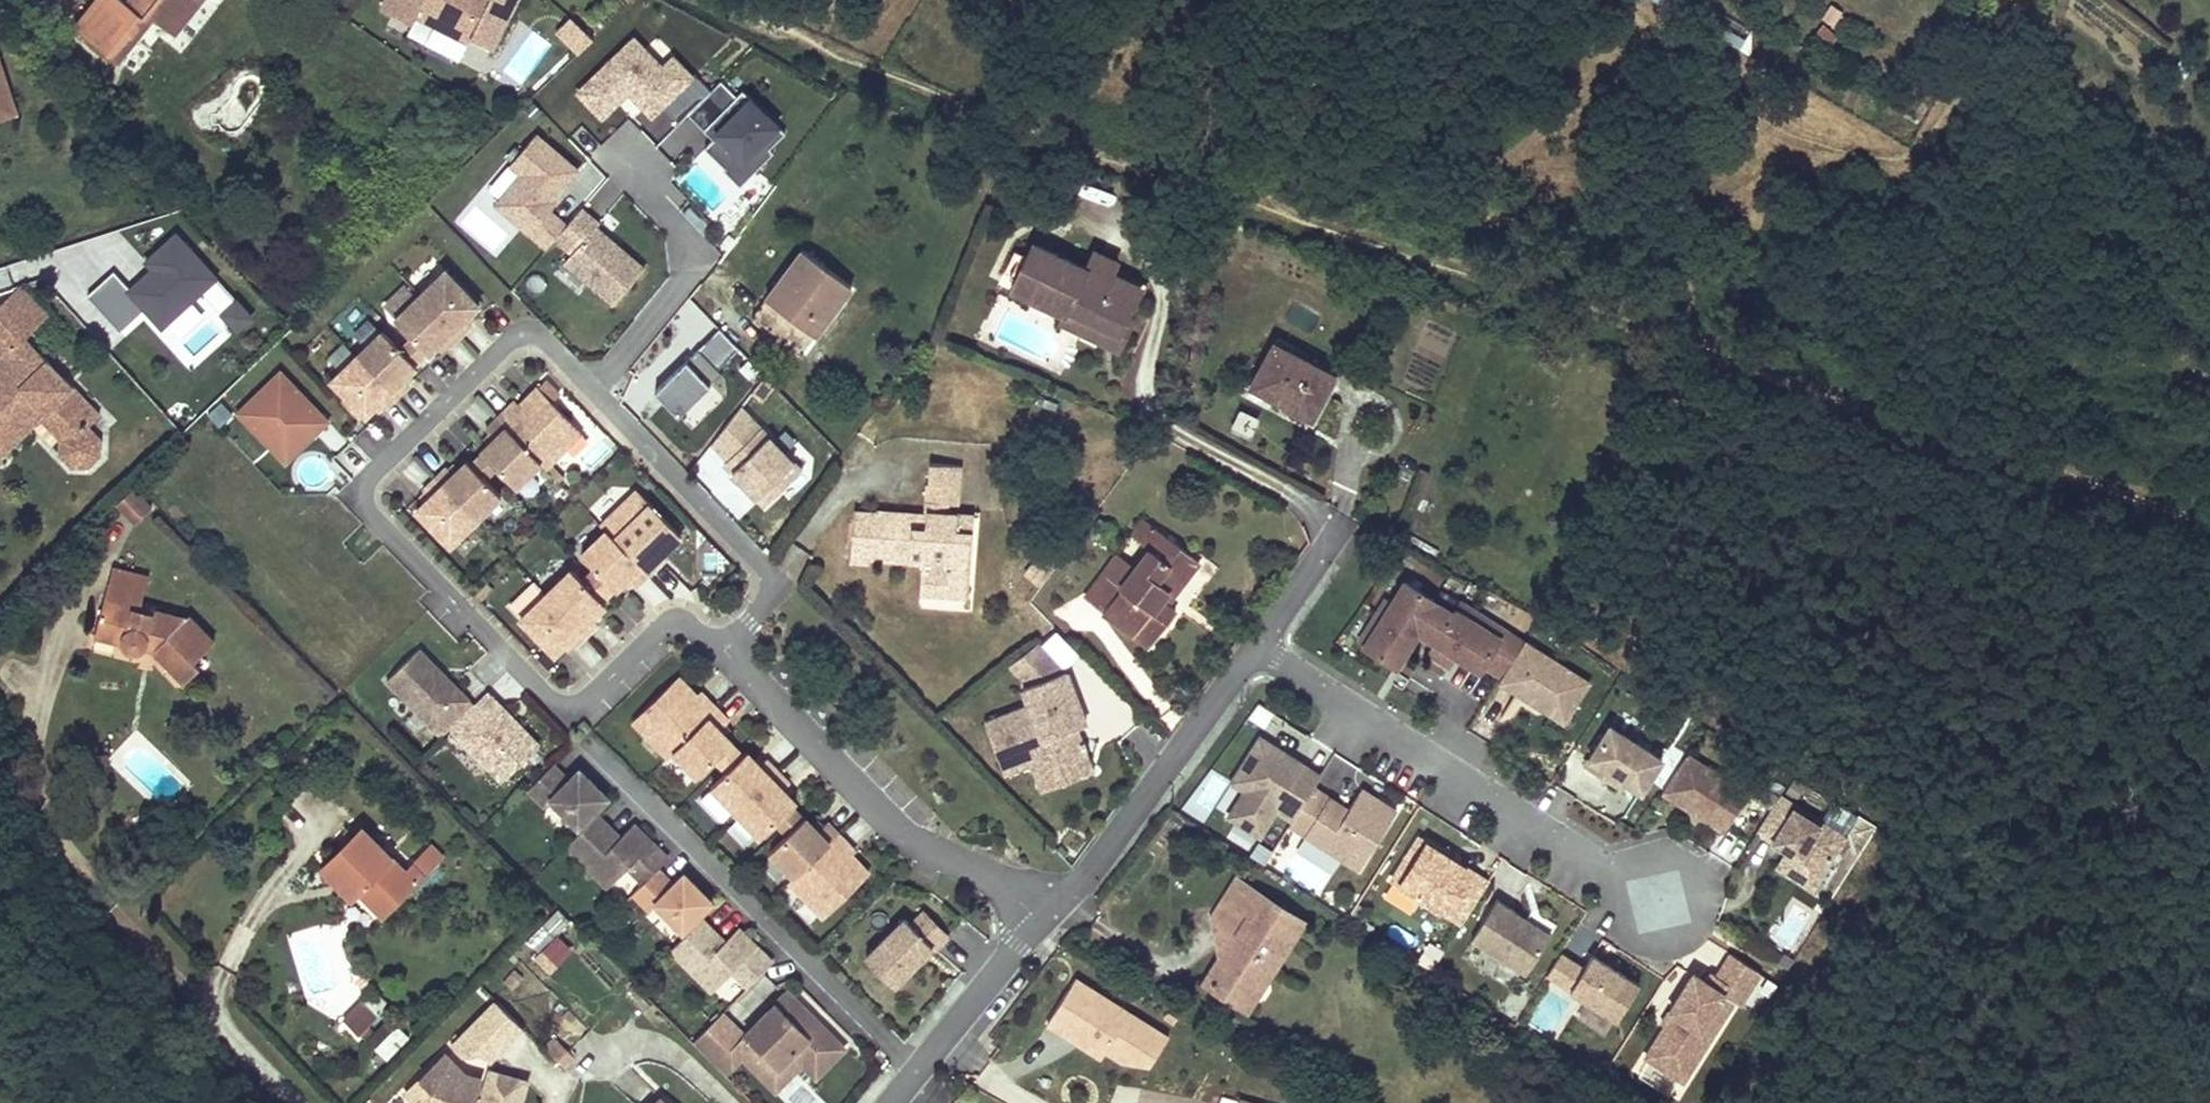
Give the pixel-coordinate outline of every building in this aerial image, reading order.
[(75,27),(117,61),(152,17),(174,34),(201,0),(128,0),(126,2),(123,0),(96,0),(75,27)] [(515,0),(385,0),(381,8),(412,23),(415,17),(468,43),(470,38),(491,49),(515,0)] [(593,41),(570,18),(556,32),(578,54),(593,41)] [(665,106),(686,86),(697,75),(673,51),(662,62),(633,32),(575,89),(604,119),(628,95),(651,119),(665,106)] [(14,110),(0,67),(0,115),(14,110)] [(730,77),(714,93),(709,88),(687,109),(714,137),(705,146),(724,166),(722,169),(739,186),(742,184),(751,175),(773,153),(769,149),(785,133),(744,91),(748,88),(734,73),(730,77)] [(709,88),(697,75),(686,86),(665,106),(678,119),(687,109),(709,88)] [(108,84),(101,92),(116,104),(122,96),(108,84)] [(273,86),(272,98),(281,98),(281,86),(273,86)] [(536,136),(509,166),(521,176),(496,206),(547,249),(554,240),(566,227),(545,209),(577,171),(536,136)] [(566,227),(554,240),(571,255),(564,263),(613,306),(644,269),(596,228),(599,224),(581,209),(566,227)] [(113,273),(87,296),(119,332),(143,310),(160,329),(215,280),(175,236),(145,263),(157,276),(146,286),(141,280),(129,291),(113,273)] [(1094,248),(1087,264),(1113,276),(1119,261),(1094,248)] [(802,249),(765,299),(816,336),(853,286),(802,249)] [(1026,299),(1066,318),(1069,312),(1118,334),(1125,320),(1140,289),(1113,276),(1087,264),(1084,268),(1050,251),(1026,299)] [(146,286),(157,276),(152,270),(141,280),(146,286)] [(478,304),(445,270),(419,295),(459,335),(470,324),(468,322),(464,317),(470,312),(478,304)] [(19,287),(0,305),(29,335),(48,316),(19,287)] [(446,347),(459,335),(419,295),(393,320),(410,336),(426,353),(427,354),(434,347),(440,341),(445,345),(446,347)] [(816,336),(765,299),(752,318),(803,354),(816,336)] [(235,302),(221,315),(236,332),(250,319),(235,302)] [(101,440),(88,427),(100,415),(38,351),(27,362),(14,349),(25,338),(29,335),(0,305),(0,356),(2,358),(0,360),(0,435),(34,402),(44,413),(39,418),(41,420),(60,440),(59,456),(72,468),(88,469),(101,457),(101,440)] [(474,316),(470,312),(464,317),(468,322),(474,316)] [(1069,312),(1066,318),(1063,325),(1119,351),(1132,324),(1125,320),(1118,334),(1069,312)] [(723,374),(717,367),(739,348),(719,327),(654,388),(673,409),(679,415),(723,374)] [(398,347),(382,330),(356,355),(396,396),(408,385),(405,382),(401,379),(407,373),(415,365),(414,364),(398,347)] [(426,353),(410,336),(403,342),(420,359),(426,353)] [(27,362),(38,351),(25,338),(14,349),(27,362)] [(1277,339),(1252,386),(1310,417),(1332,375),(1285,350),(1288,344),(1277,339)] [(445,345),(440,341),(434,347),(438,351),(445,345)] [(420,359),(403,342),(398,347),(414,364),(420,359)] [(396,396),(356,355),(331,380),(347,397),(364,415),(372,408),(378,402),(382,406),(384,408),(396,396)] [(327,421),(280,372),(237,414),(270,449),(284,435),(299,449),(327,421)] [(405,382),(411,377),(407,373),(401,379),(405,382)] [(547,469),(582,433),(538,388),(519,406),(513,412),(509,407),(497,419),(540,463),(547,469)] [(364,415),(347,397),(341,403),(358,421),(364,415)] [(1,459),(41,420),(39,418),(44,413),(34,402),(0,435),(0,458),(1,459)] [(382,406),(378,402),(372,408),(376,412),(382,406)] [(513,412),(519,406),(515,402),(509,407),(513,412)] [(714,444),(727,458),(721,465),(760,504),(767,498),(769,500),(803,467),(742,405),(714,444)] [(540,463),(497,419),(486,431),(490,435),(494,439),(489,445),(481,452),(482,453),(499,471),(515,488),(540,463)] [(299,449),(284,435),(270,449),(284,463),(299,449)] [(494,439),(490,435),(485,440),(489,445),(494,439)] [(499,471),(482,453),(475,459),(493,477),(499,471)] [(493,477),(475,459),(470,465),(487,483),(493,477)] [(449,471),(447,468),(435,480),(475,521),(501,497),(487,483),(470,465),(466,462),(458,469),(453,475),(449,471)] [(458,469),(455,466),(449,471),(453,475),(458,469)] [(852,512),(850,550),(868,551),(868,559),(908,561),(908,559),(923,559),(922,579),(952,580),(953,556),(969,557),(971,530),(954,529),(956,512),(959,469),(928,467),(924,512),(923,526),(911,526),(911,512),(876,510),(875,513),(852,512)] [(475,521),(435,480),(423,492),(425,494),(429,498),(424,503),(416,511),(450,546),(475,521)] [(150,509),(131,489),(115,505),(134,525),(150,509)] [(663,555),(681,536),(638,491),(601,526),(607,531),(649,576),(661,564),(657,560),(663,555)] [(429,498),(425,494),(420,500),(424,503),(429,498)] [(924,512),(911,512),(911,526),(923,526),(924,512)] [(956,512),(954,529),(971,530),(972,513),(956,512)] [(1137,531),(1153,544),(1161,533),(1144,520),(1137,531)] [(649,576),(607,531),(582,556),(598,573),(615,590),(616,591),(623,584),(629,578),(633,582),(638,587),(649,576)] [(1109,565),(1085,596),(1135,635),(1145,622),(1160,633),(1175,613),(1165,606),(1198,560),(1161,533),(1153,544),(1135,568),(1127,578),(1109,565)] [(868,551),(850,550),(850,560),(868,561),(868,559),(868,551)] [(661,564),(667,559),(663,555),(657,560),(661,564)] [(1117,555),(1109,565),(1127,578),(1135,568),(1117,555)] [(908,559),(908,561),(906,591),(967,595),(969,557),(953,556),(952,580),(922,579),(923,559),(908,559)] [(1050,574),(1036,563),(1027,575),(1041,586),(1050,574)] [(111,569),(93,636),(116,642),(120,641),(121,645),(123,649),(127,652),(134,653),(142,651),(146,647),(155,650),(153,653),(183,684),(198,669),(193,663),(213,644),(187,617),(183,620),(140,608),(147,579),(111,569)] [(586,585),(572,570),(546,594),(586,636),(598,624),(596,622),(592,618),(598,613),(606,606),(603,602),(586,585)] [(615,590),(598,573),(592,579),(609,596),(615,590)] [(633,582),(629,578),(623,584),(627,588),(633,582)] [(609,596),(592,579),(586,585),(603,602),(609,596)] [(1522,642),(1457,602),(1450,612),(1402,582),(1390,602),(1385,598),(1357,643),(1395,667),(1417,632),(1433,642),(1426,653),(1448,667),(1455,656),(1459,650),(1482,665),(1501,676),(1522,642)] [(586,636),(546,594),(521,620),(555,655),(562,647),(568,641),(572,645),(574,648),(586,636)] [(596,622),(601,616),(598,613),(592,618),(596,622)] [(1145,622),(1135,635),(1150,646),(1160,633),(1145,622)] [(567,651),(572,645),(568,641),(562,647),(567,651)] [(1573,707),(1588,683),(1523,641),(1522,642),(1501,676),(1497,682),(1553,717),(1563,700),(1573,707)] [(1037,645),(1010,666),(1024,681),(1049,658),(1037,645)] [(1482,665),(1459,650),(1455,656),(1478,671),(1482,665)] [(472,707),(418,651),(386,682),(440,737),(450,728),(472,707)] [(1024,681),(1030,687),(1064,675),(1049,658),(1024,681)] [(1030,687),(1023,690),(1030,708),(986,725),(1005,775),(1033,765),(1049,759),(1055,775),(1089,762),(1076,729),(1074,723),(1084,720),(1067,674),(1064,675),(1030,687)] [(672,753),(716,711),(704,698),(700,703),(695,697),(677,678),(632,722),(667,758),(672,753)] [(502,782),(539,746),(487,692),(472,707),(450,728),(502,782)] [(704,698),(699,693),(695,697),(700,703),(704,698)] [(1563,723),(1573,707),(1563,700),(1553,717),(1563,723)] [(724,736),(718,731),(722,726),(727,722),(716,711),(672,753),(696,778),(714,761),(730,746),(731,744),(724,736)] [(1084,720),(1074,723),(1076,729),(1086,725),(1084,720)] [(1639,792),(1661,758),(1608,725),(1587,759),(1621,780),(1639,792)] [(728,732),(722,726),(718,731),(724,736),(728,732)] [(1312,788),(1320,777),(1260,739),(1237,774),(1251,783),(1245,792),(1228,818),(1259,837),(1276,811),(1292,821),(1312,788)] [(726,774),(742,757),(730,746),(714,761),(726,774)] [(736,812),(778,772),(766,760),(763,763),(759,767),(754,761),(746,753),(742,757),(726,774),(711,787),(736,812)] [(1747,794),(1686,756),(1662,793),(1690,810),(1699,809),(1701,818),(1724,832),(1747,794)] [(763,763),(758,757),(754,761),(759,767),(763,763)] [(1049,759),(1033,765),(1043,792),(1092,773),(1089,762),(1055,775),(1049,759)] [(1621,780),(1587,759),(1583,766),(1617,787),(1621,780)] [(553,766),(528,790),(545,807),(551,801),(578,828),(607,799),(579,771),(569,781),(553,766)] [(789,785),(778,772),(736,812),(761,838),(775,824),(791,809),(796,804),(788,796),(782,791),(787,787),(789,785)] [(1251,783),(1237,774),(1231,783),(1245,792),(1251,783)] [(792,792),(787,787),(782,791),(788,796),(792,792)] [(1358,871),(1396,812),(1361,790),(1348,810),(1344,816),(1325,805),(1330,799),(1312,788),(1292,821),(1288,827),(1358,871)] [(1841,842),(1844,837),(1778,795),(1755,831),(1773,842),(1775,839),(1789,847),(1787,852),(1776,868),(1811,890),(1821,873),(1841,842)] [(1348,810),(1330,799),(1325,805),(1344,816),(1348,810)] [(803,821),(797,814),(791,809),(775,824),(787,836),(803,821)] [(1701,818),(1699,809),(1690,810),(1692,820),(1701,818)] [(598,816),(567,848),(608,889),(628,869),(644,884),(658,870),(669,859),(639,830),(626,844),(621,839),(598,816)] [(791,876),(835,834),(826,824),(823,827),(817,833),(812,827),(804,819),(803,821),(787,836),(769,854),(791,876)] [(817,833),(823,827),(817,822),(812,827),(817,833)] [(634,825),(621,839),(626,844),(639,830),(634,825)] [(360,829),(326,863),(355,892),(381,917),(447,850),(438,841),(404,873),(360,829)] [(848,855),(843,849),(847,846),(835,834),(791,876),(793,878),(788,883),(823,920),(868,876),(848,855)] [(1488,883),(1449,858),(1439,860),(1437,850),(1418,839),(1392,881),(1461,924),(1488,883)] [(1789,847),(1775,839),(1773,842),(1787,852),(1789,847)] [(1854,851),(1841,842),(1821,873),(1835,882),(1854,851)] [(852,851),(847,846),(843,849),(848,855),(852,851)] [(1449,858),(1447,849),(1437,850),(1439,860),(1449,858)] [(355,892),(326,863),(320,869),(349,898),(355,892)] [(644,884),(633,895),(650,911),(656,905),(683,932),(712,903),(684,875),(674,886),(658,870),(644,884)] [(1214,920),(1220,951),(1228,949),(1248,918),(1240,912),(1254,891),(1238,880),(1214,920)] [(1228,949),(1220,951),(1221,960),(1210,978),(1211,988),(1237,1004),(1248,1002),(1300,920),(1254,891),(1240,912),(1248,918),(1228,949)] [(1525,974),(1550,934),(1496,901),(1471,941),(1525,974)] [(921,954),(929,946),(935,952),(948,937),(923,913),(911,925),(904,920),(866,958),(894,986),(923,957),(921,954)] [(703,921),(672,952),(713,993),(733,973),(749,989),(774,964),(744,934),(731,948),(726,943),(703,921)] [(739,930),(726,943),(731,948),(744,934),(739,930)] [(572,947),(558,933),(534,956),(547,970),(572,947)] [(1444,953),(1431,945),(1418,964),(1431,972),(1444,953)] [(1617,1021),(1639,985),(1593,955),(1584,968),(1561,954),(1547,977),(1617,1021)] [(1683,1081),(1733,1001),(1740,1005),(1760,973),(1730,954),(1717,977),(1712,973),(1706,982),(1693,974),(1667,1016),(1672,1019),(1667,1026),(1666,1026),(1645,1058),(1683,1081)] [(1754,1008),(1775,982),(1763,973),(1743,1000),(1754,1008)] [(1078,977),(1057,1010),(1048,1025),(1102,1057),(1106,1050),(1121,1060),(1146,1064),(1166,1032),(1078,977)] [(798,1003),(788,993),(777,1004),(786,1014),(798,1003)] [(354,1001),(333,1019),(348,1035),(368,1017),(354,1001)] [(522,1027),(498,1002),(455,1045),(463,1054),(483,1052),(490,1060),(522,1027)] [(845,1050),(798,1003),(786,1014),(777,1004),(744,1036),(723,1015),(693,1044),(725,1076),(743,1058),(762,1077),(773,1065),(779,1069),(793,1055),(803,1065),(816,1078),(845,1050)] [(1574,1020),(1598,1029),(1604,1014),(1580,1005),(1574,1020)] [(1667,1026),(1672,1019),(1667,1016),(1662,1023),(1666,1026),(1667,1026)] [(388,1062),(410,1035),(394,1022),(372,1049),(388,1062)] [(556,1038),(546,1048),(564,1065),(574,1055),(556,1038)] [(489,1076),(488,1089),(446,1054),(421,1078),(434,1092),(431,1102),(520,1102),(521,1101),(521,1098),(522,1093),(522,1090),(523,1080),(489,1076)] [(776,1092),(803,1065),(793,1055),(779,1069),(773,1065),(762,1077),(776,1092)] [(421,1078),(406,1092),(417,1102),(431,1102),(434,1092),(421,1078)] [(656,1093),(648,1102),(668,1102),(656,1093)]
